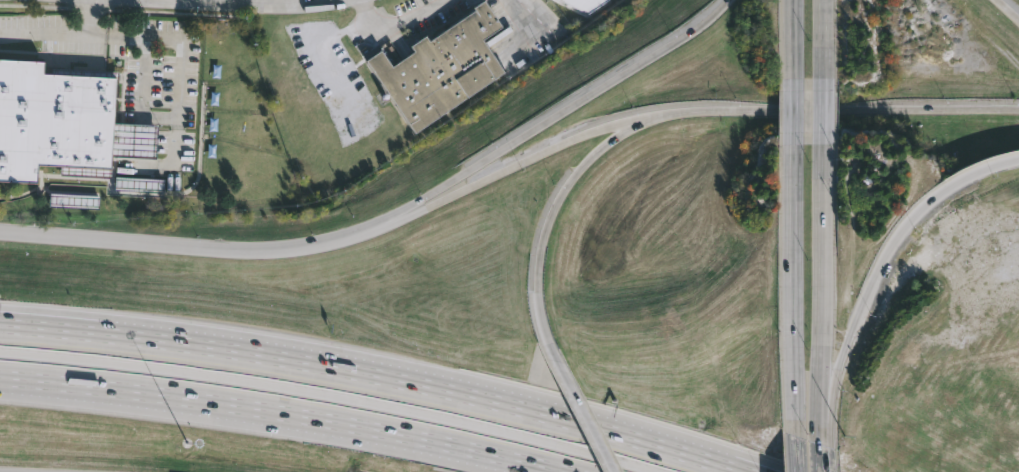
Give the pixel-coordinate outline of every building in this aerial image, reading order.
[(470,6),(478,0),(482,0),(501,26),(481,39),(502,71),(413,133),(362,60),(378,49),(389,65),(411,50),(408,45),(422,34),(426,40),(472,8),(470,6)] [(30,182),(0,181),(0,59),(37,61),(37,73),(109,77),(104,168),(31,164),(30,182)] [(26,351),(26,362),(66,362),(66,351),(26,351)]
